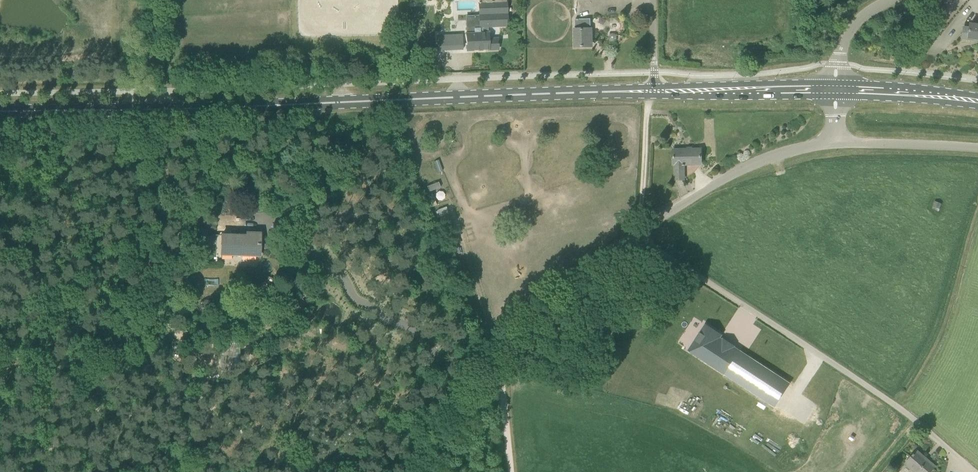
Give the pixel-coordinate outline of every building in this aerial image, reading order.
[(466,34),(467,50),(498,48),(498,39),(488,39),(488,33),(487,26),(508,25),(507,0),(479,0),(479,15),(466,16),(467,34),(466,34)] [(575,29),(575,47),(589,46),(589,41),(592,41),(591,28),(590,19),(575,19),(575,29)] [(962,38),(975,40),(975,38),(977,39),(977,25),(964,23),(962,38)] [(437,50),(463,49),(462,34),(462,35),(448,35),(437,35),(437,50)] [(684,179),(684,178),(693,173),(695,171),(700,164),(701,164),(701,149),(673,149),(673,165),(675,165),(675,179),(684,179)] [(932,209),(939,211),(942,204),(935,201),(932,209)] [(448,214),(446,206),(437,210),(440,217),(448,214)] [(222,234),(221,254),(260,255),(260,233),(247,232),(247,235),(222,234)] [(458,235),(449,239),(453,247),(462,243),(458,235)] [(177,277),(177,288),(190,288),(190,276),(177,277)] [(731,347),(719,339),(720,337),(721,335),(706,325),(689,350),(691,351),(663,394),(782,471),(823,407),(731,347)] [(914,471),(930,471),(935,466),(916,450),(907,461),(916,469),(913,471),(914,471)]
